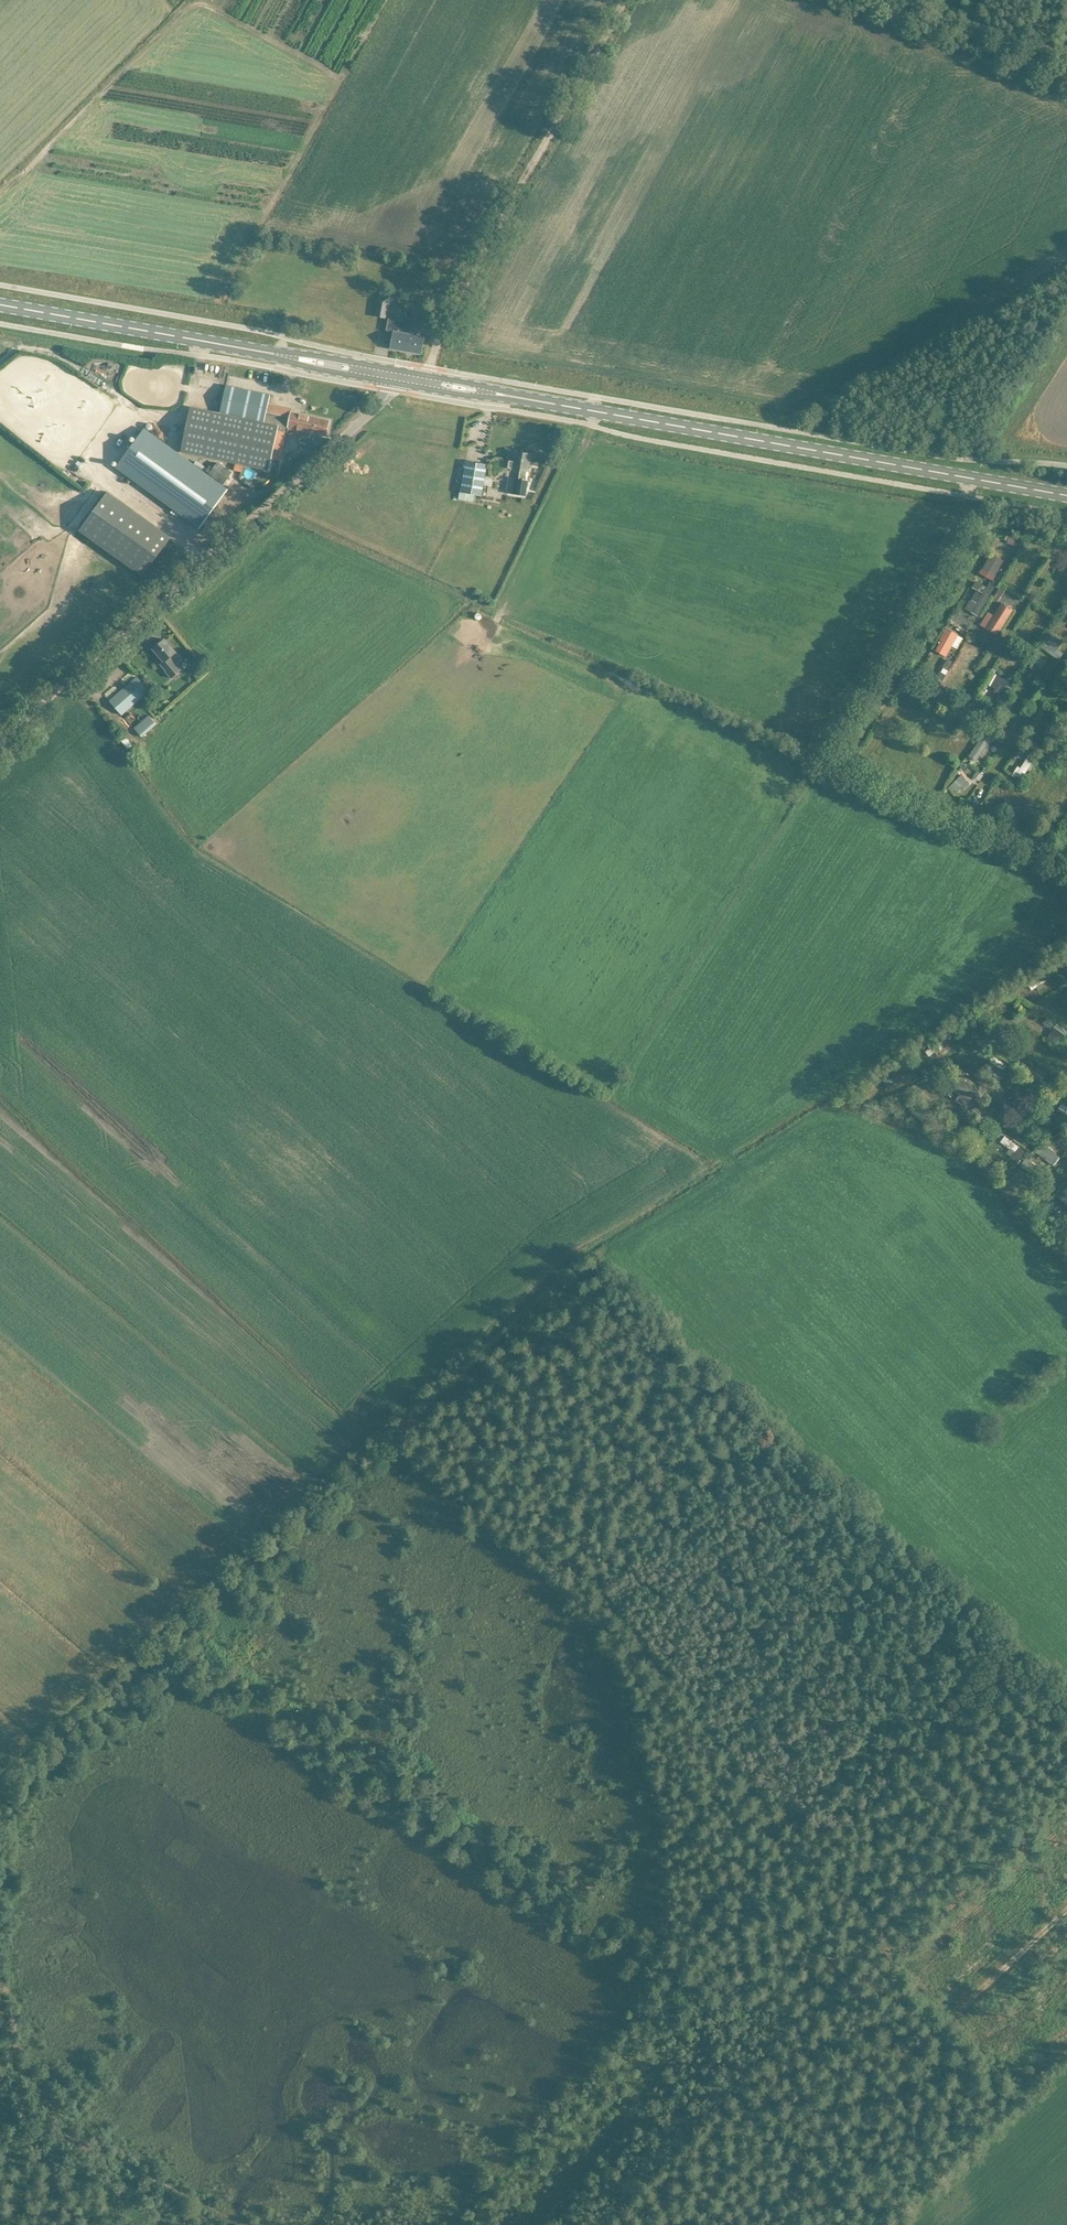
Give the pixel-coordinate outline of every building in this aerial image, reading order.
[(386,318),(387,312),(376,310),(375,316),(386,318)] [(426,325),(428,314),(421,313),(419,324),(426,325)] [(421,354),(423,343),(424,337),(410,335),(412,323),(389,318),(388,320),(386,331),(394,332),(391,349),(421,354)] [(18,375),(28,386),(35,380),(25,369),(18,375)] [(191,408),(182,451),(269,469),(277,430),(284,432),(310,438),(311,433),(327,436),(330,421),(292,412),(290,417),(267,412),(271,395),(226,386),(224,396),(220,414),(191,408)] [(47,395),(54,402),(59,397),(51,391),(47,395)] [(116,468),(200,529),(228,489),(144,428),(116,468)] [(506,466),(506,468),(508,468),(520,471),(519,479),(517,479),(515,494),(526,496),(528,480),(527,480),(526,480),(527,472),(528,472),(529,465),(531,454),(516,452),(515,458),(508,457),(506,466)] [(462,486),(461,492),(466,493),(476,494),(482,495),(483,490),(483,489),(485,476),(487,465),(466,461),(464,472),(462,486)] [(243,465),(236,463),(234,470),(242,472),(243,465)] [(107,493),(80,531),(143,576),(171,538),(107,493)] [(981,580),(977,588),(983,591),(974,609),(989,616),(1001,589),(981,580)] [(987,624),(1006,636),(1023,611),(1010,603),(1001,615),(996,611),(987,624)] [(966,649),(972,637),(954,628),(943,652),(955,657),(960,646),(966,649)] [(1061,633),(1049,645),(1066,663),(1066,638),(1061,633)] [(153,649),(160,658),(164,662),(161,665),(166,671),(172,678),(182,669),(177,663),(181,660),(176,653),(177,653),(172,647),(165,639),(153,649)] [(1019,653),(1014,659),(1021,666),(1026,661),(1019,653)] [(1042,666),(1050,672),(1056,663),(1049,657),(1042,666)] [(955,659),(951,668),(958,670),(961,661),(955,659)] [(955,681),(970,687),(976,673),(967,669),(966,673),(959,671),(955,681)] [(136,677),(109,700),(123,715),(140,700),(135,694),(144,687),(136,677)] [(1002,687),(1013,696),(1022,686),(1011,677),(1002,687)] [(124,716),(133,726),(147,713),(138,703),(124,716)] [(915,718),(935,730),(941,720),(921,708),(915,718)] [(142,737),(156,724),(148,715),(134,728),(142,737)] [(896,730),(892,736),(901,741),(904,736),(896,730)] [(134,748),(139,744),(133,733),(127,736),(134,748)] [(979,761),(990,762),(991,745),(981,744),(979,761)] [(1028,765),(1025,763),(1019,774),(1030,781),(1041,762),(1033,757),(1028,765)] [(970,774),(956,788),(962,795),(970,788),(974,791),(981,785),(970,774)] [(1066,1044),(1066,1041),(1066,1025),(1053,1020),(1051,1024),(1057,1026),(1052,1039),(1066,1044)] [(1023,1153),(1028,1147),(1012,1135),(1007,1142),(1023,1153)] [(1050,1148),(1062,1166),(1066,1163),(1066,1155),(1059,1142),(1050,1148)]
